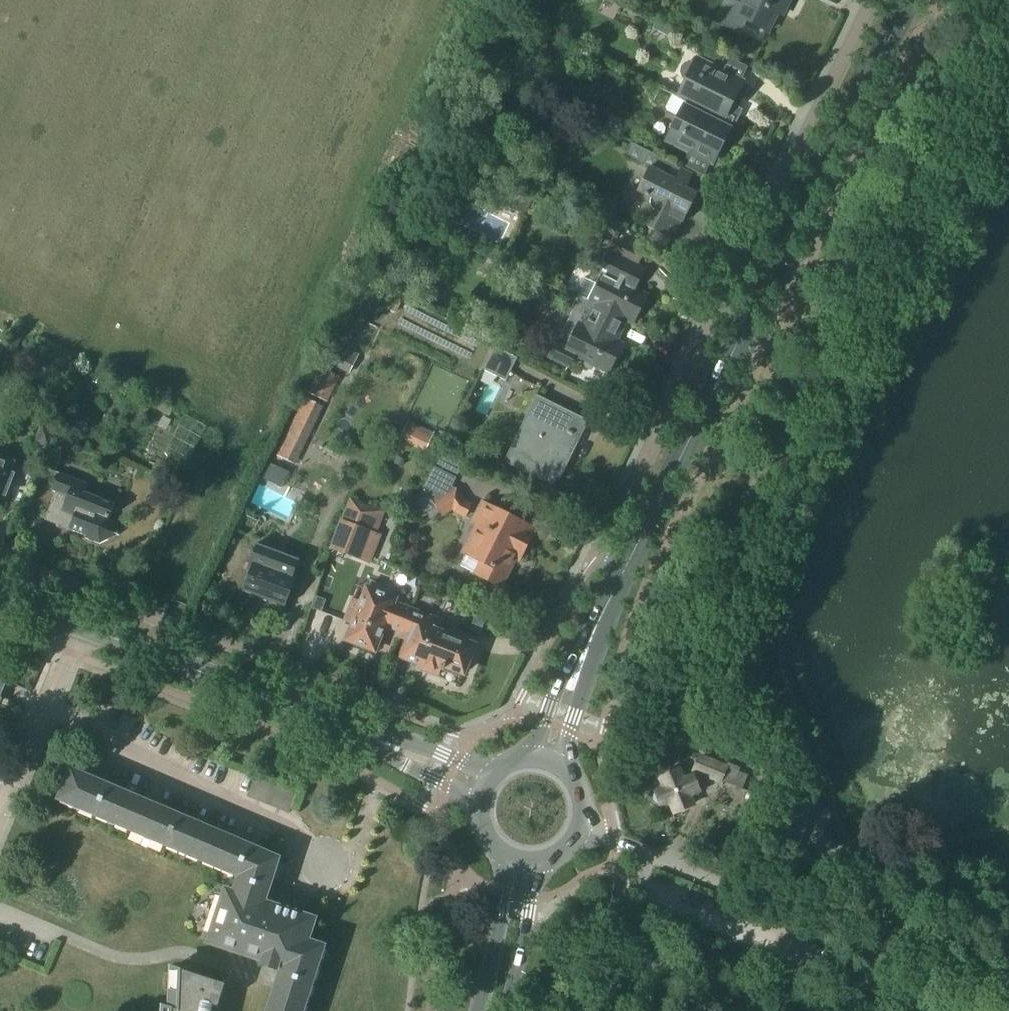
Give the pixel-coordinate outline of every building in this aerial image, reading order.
[(744,32),(749,23),(769,33),(783,5),(788,8),(791,0),(743,0),(742,3),(735,0),(733,0),(722,21),(744,32)] [(680,96),(662,87),(662,88),(733,125),(737,118),(728,113),(744,82),(698,59),(697,63),(692,62),(687,63),(684,67),(683,72),(685,76),(688,80),(680,96)] [(680,117),(669,139),(714,162),(733,125),(662,88),(661,89),(673,95),(667,107),(668,111),(680,117)] [(647,228),(652,230),(673,240),(682,222),(684,223),(698,194),(687,189),(694,174),(633,144),(626,157),(649,169),(637,192),(652,200),(651,202),(651,206),(653,209),(655,212),(647,228)] [(518,189),(509,208),(526,217),(535,198),(518,189)] [(644,252),(619,239),(624,229),(603,218),(597,231),(614,239),(596,276),(601,278),(598,285),(583,278),(575,295),(579,298),(589,303),(628,322),(633,325),(648,295),(636,289),(645,269),(637,265),(644,252)] [(548,357),(570,368),(575,357),(609,374),(623,345),(618,342),(628,322),(589,303),(579,298),(568,321),(578,325),(567,346),(556,341),(548,357)] [(359,355),(333,343),(324,362),(350,375),(359,355)] [(495,347),(483,370),(506,382),(517,359),(495,347)] [(327,403),(340,377),(321,368),(308,394),(327,403)] [(586,420),(538,396),(509,453),(561,479),(572,457),(568,456),(586,420)] [(303,398),(275,456),(295,466),(323,407),(303,398)] [(435,433),(408,421),(399,441),(425,453),(435,433)] [(35,443),(49,448),(57,428),(43,422),(35,443)] [(48,449),(41,467),(56,473),(62,454),(48,449)] [(463,465),(441,454),(436,465),(458,476),(463,465)] [(0,455),(0,506),(3,507),(20,463),(9,458),(9,459),(0,455)] [(269,463),(261,480),(280,489),(288,472),(269,463)] [(426,485),(425,488),(445,497),(434,504),(442,517),(452,511),(454,514),(466,519),(473,505),(465,501),(457,488),(456,490),(452,487),(456,478),(434,468),(426,485)] [(47,518),(88,534),(86,539),(101,545),(120,536),(111,516),(116,505),(85,493),(88,484),(60,474),(53,492),(56,493),(47,518)] [(385,512),(349,498),(329,549),(370,566),(382,536),(377,534),(385,512)] [(461,554),(477,562),(471,573),(503,588),(521,551),(525,553),(534,533),(528,530),(530,526),(482,502),(471,523),(475,525),(461,554)] [(247,570),(251,572),(243,591),(285,608),(300,570),(297,569),(301,560),(257,544),(247,570)] [(346,622),(353,625),(347,641),(376,652),(386,627),(401,633),(411,609),(398,604),(400,597),(366,584),(360,601),(355,599),(346,622)] [(401,658),(422,666),(420,670),(439,677),(442,667),(465,675),(476,645),(441,632),(445,622),(411,609),(401,633),(402,633),(400,639),(407,642),(401,658)] [(701,757),(695,771),(721,782),(743,791),(748,776),(739,772),(741,768),(722,761),(720,765),(701,757)] [(325,945),(310,940),(317,918),(309,916),(314,898),(275,886),(270,903),(266,902),(281,857),(72,770),(59,800),(240,876),(235,892),(227,888),(209,944),(264,961),(263,965),(281,970),(268,1010),(304,1010),(325,945)] [(685,777),(683,771),(663,779),(676,811),(692,804),(689,795),(698,791),(691,775),(685,777)] [(255,778),(248,797),(268,805),(276,786),(255,778)] [(276,786),(268,805),(289,814),(297,795),(276,786)] [(769,839),(796,851),(815,805),(788,794),(769,839)] [(208,1004),(219,1007),(226,984),(180,969),(180,970),(179,992),(172,990),(171,1010),(206,1010),(208,1004)]
